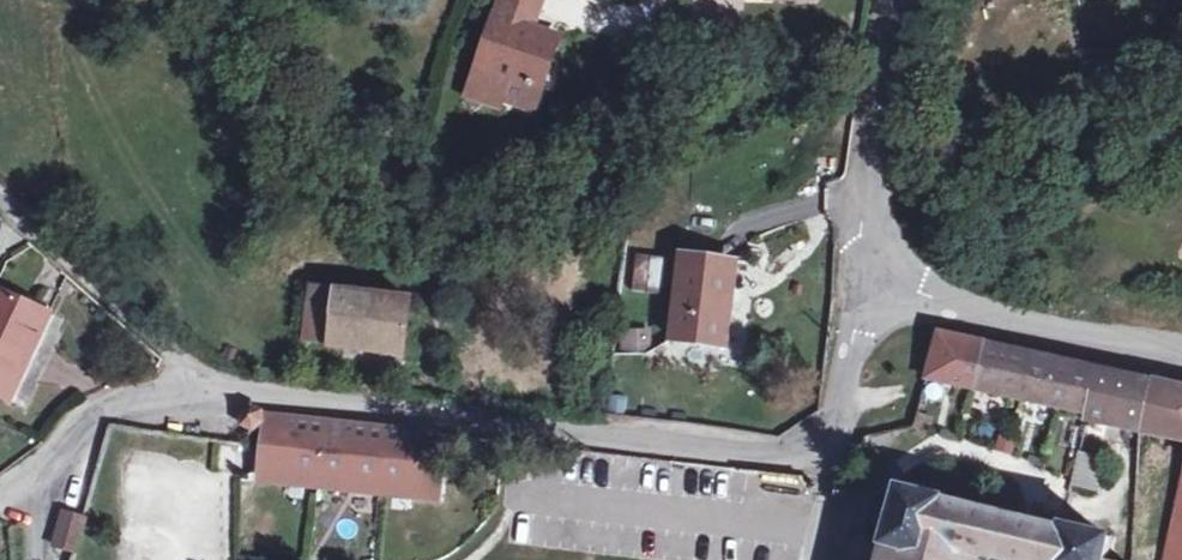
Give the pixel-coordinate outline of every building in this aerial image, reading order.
[(502,3),(539,15),(545,0),(503,0),(502,3)] [(539,15),(502,3),(497,19),(534,32),(539,15)] [(497,19),(479,72),(509,82),(502,103),(535,113),(542,92),(535,90),(551,38),(534,32),(497,19)] [(560,41),(551,38),(535,90),(542,92),(560,41)] [(509,82),(479,72),(469,101),(500,111),(502,103),(509,82)] [(631,287),(664,289),(666,256),(634,253),(631,287)] [(670,337),(720,342),(728,261),(678,256),(670,337)] [(406,308),(307,295),(300,347),(322,351),(322,357),(400,364),(406,308)] [(3,408),(23,364),(34,368),(56,321),(1,296),(0,298),(0,406),(3,408)] [(622,351),(651,347),(648,327),(619,331),(622,351)] [(1066,433),(1128,447),(1137,393),(925,345),(914,388),(1068,425),(1066,433)] [(23,364),(3,408),(14,412),(34,368),(23,364)] [(1137,393),(1128,447),(1181,459),(1181,403),(1137,393)] [(244,440),(248,439),(251,436),(253,433),(254,429),(253,424),(251,421),(248,418),(243,417),(239,418),(235,420),(233,423),(231,427),(231,431),(233,435),(236,438),(239,440),(244,440)] [(371,433),(262,419),(259,445),(254,483),(432,505),(441,441),(371,433)] [(1181,473),(1176,472),(1157,559),(1181,559),(1181,470),(1181,473)] [(1095,541),(1046,530),(1045,535),(940,512),(942,505),(882,491),(867,559),(1090,559),(1095,541)] [(67,557),(77,521),(56,518),(48,553),(67,557)]
